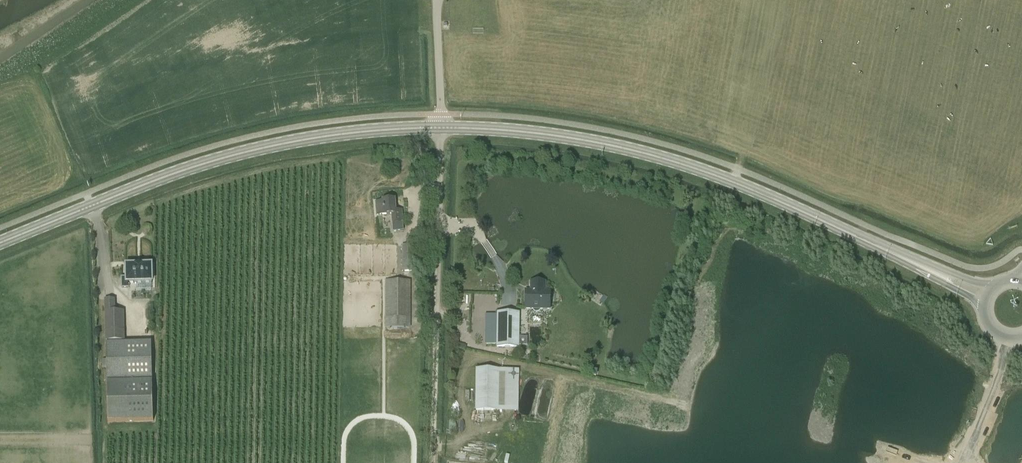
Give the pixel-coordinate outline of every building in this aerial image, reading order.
[(392,224),(403,223),(402,211),(396,211),(395,200),(382,201),(382,202),(375,203),(376,217),(384,216),(391,215),(392,224)] [(401,272),(414,273),(414,277),(422,277),(422,264),(415,264),(415,246),(402,246),(401,272)] [(122,289),(128,288),(128,283),(153,283),(153,264),(126,264),(127,278),(122,279),(122,289)] [(410,319),(411,281),(385,281),(385,319),(385,328),(410,328),(410,319)] [(550,302),(552,300),(552,295),(550,293),(550,292),(547,291),(545,291),(545,283),(531,283),(531,291),(526,291),(526,309),(533,309),(534,311),(536,312),(538,312),(540,311),(541,309),(550,310),(550,302)] [(117,312),(105,313),(106,343),(119,342),(117,312)] [(519,313),(497,313),(497,347),(519,348),(519,313)] [(108,423),(153,422),(152,342),(106,343),(107,383),(108,423)] [(499,371),(477,370),(476,411),(498,411),(499,371)]
